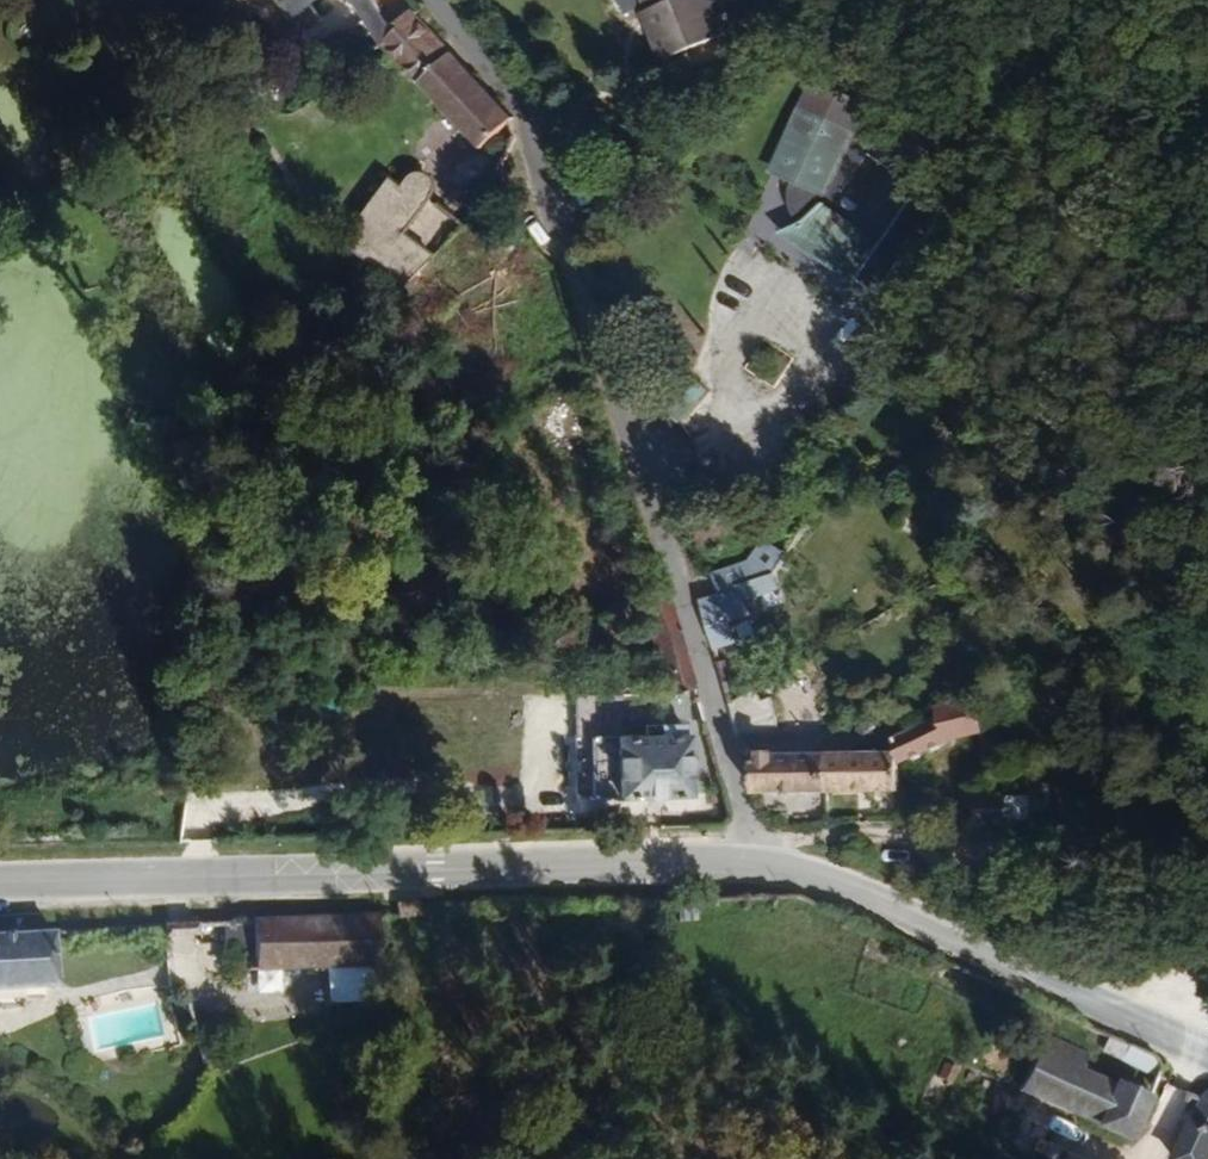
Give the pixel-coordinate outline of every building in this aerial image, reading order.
[(285,19),(313,0),(271,0),(285,19)] [(371,0),(348,0),(376,40),(390,27),(371,0)] [(710,0),(645,0),(648,8),(641,11),(661,60),(724,34),(710,0)] [(399,65),(430,35),(407,11),(390,27),(376,40),(399,65)] [(511,120),(430,35),(399,65),(479,149),(511,120)] [(884,271),(833,224),(829,229),(827,218),(832,208),(838,211),(881,125),(834,101),(791,187),(811,197),(807,209),(809,217),(808,225),(810,233),(792,242),(877,320),(903,291),(910,297),(974,227),(946,203),(884,271)] [(69,168),(65,157),(54,161),(58,173),(69,168)] [(400,252),(425,223),(431,213),(433,207),(431,200),(425,195),(419,193),(411,194),(401,201),(390,193),(337,256),(395,308),(430,276),(400,252)] [(668,414),(691,380),(676,370),(653,403),(668,414)] [(763,597),(754,573),(712,579),(720,601),(734,596),(737,606),(763,597)] [(685,685),(655,590),(627,599),(657,693),(685,685)] [(737,606),(734,596),(720,601),(693,611),(701,639),(725,631),(743,623),(737,606)] [(732,653),(725,631),(701,639),(709,662),(732,653)] [(904,771),(993,728),(974,693),(937,712),(940,719),(892,745),(873,745),(872,753),(861,754),(827,755),(831,800),(902,801),(904,771)] [(684,802),(680,733),(663,733),(662,725),(645,726),(645,735),(611,737),(611,744),(598,744),(598,751),(571,754),(573,804),(684,802)] [(1007,762),(1006,736),(989,737),(991,763),(1007,762)] [(827,755),(861,754),(858,738),(797,743),(781,747),(779,738),(734,741),(739,757),(751,757),(753,801),(831,800),(827,755)] [(1009,776),(1007,762),(991,763),(992,777),(1009,776)] [(1032,814),(1032,788),(1024,789),(1024,813),(1032,814)] [(1024,813),(1024,789),(980,792),(980,816),(1024,813)] [(368,966),(365,919),(326,919),(253,924),(253,970),(368,966)] [(52,933),(0,936),(0,995),(54,992),(52,933)] [(1126,1119),(1155,1052),(1115,1033),(1101,1062),(1024,1030),(1008,1066),(1126,1119)] [(1207,1148),(1207,1076),(1198,1071),(1167,1139),(1204,1157),(1207,1148)] [(1013,1136),(1040,1146),(1051,1118),(1023,1107),(1013,1136)]
